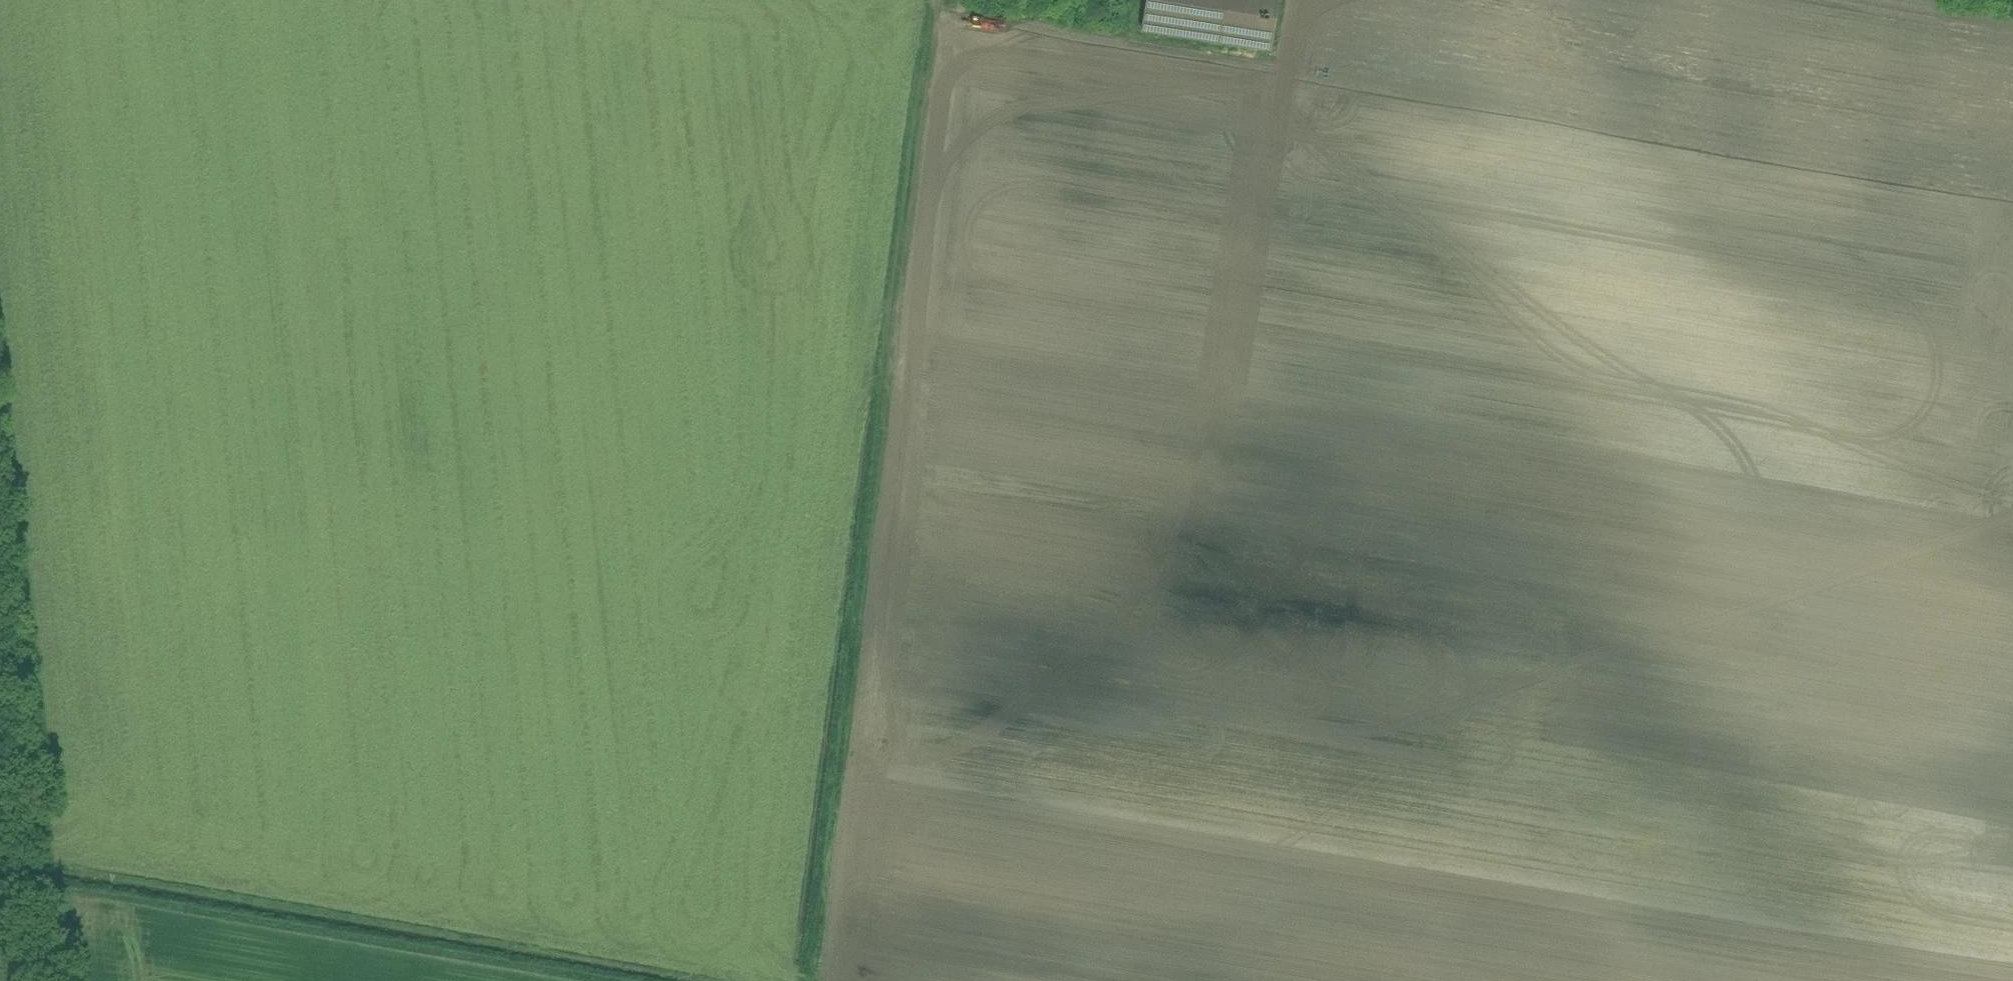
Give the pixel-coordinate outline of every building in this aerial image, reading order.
[(1140,37),(1270,57),(1279,0),(1145,0),(1140,37)]
